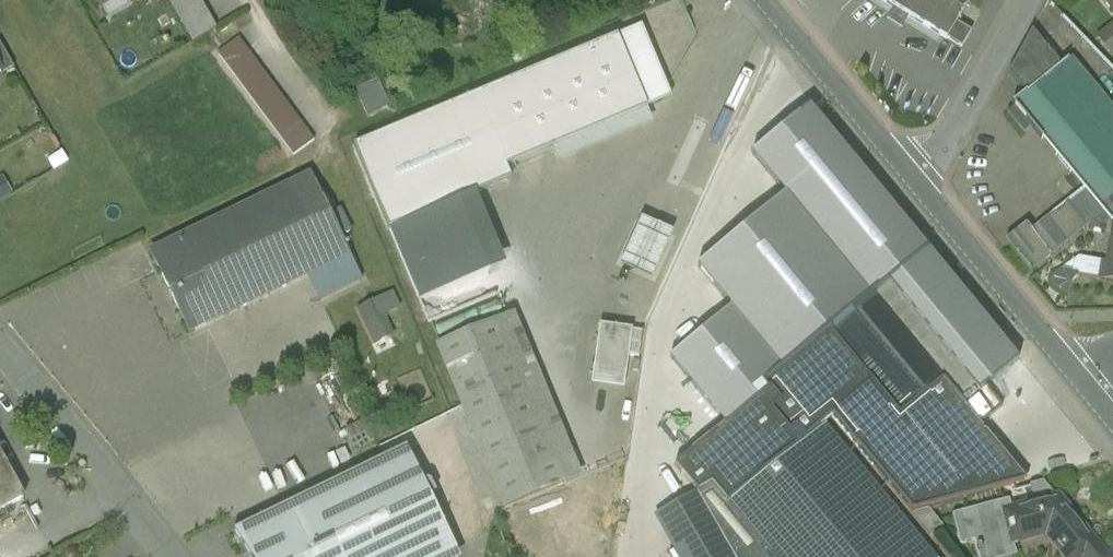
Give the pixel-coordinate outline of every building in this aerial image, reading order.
[(199,0),(167,0),(192,43),(216,29),(199,0)] [(907,20),(908,19),(945,41),(955,25),(971,0),(876,0),(907,20)] [(1112,16),(1112,0),(1099,0),(1112,16)] [(970,34),(955,25),(945,41),(960,50),(970,34)] [(1112,55),(1112,25),(1097,38),(1112,56),(1112,55)] [(642,26),(617,37),(648,109),(672,99),(642,26)] [(1030,35),(1008,78),(1026,96),(1059,68),(1030,35)] [(617,37),(476,96),(506,168),(648,109),(617,37)] [(314,141),(239,39),(218,54),(294,156),(314,141)] [(0,45),(0,74),(1,76),(13,69),(0,45)] [(1066,62),(1059,68),(1026,96),(1005,113),(1024,135),(1031,128),(1102,213),(1111,223),(1112,221),(1112,117),(1066,62)] [(376,84),(356,94),(368,117),(387,108),(376,84)] [(354,146),(390,231),(474,196),(511,180),(506,168),(476,96),(354,146)] [(309,176),(150,254),(189,333),(307,276),(319,302),(360,282),(309,176)] [(1082,189),(1030,235),(1025,230),(1007,246),(1032,273),(1102,213),(1082,189)] [(474,196),(390,231),(420,302),(504,267),(474,196)] [(641,219),(619,268),(650,282),(673,234),(641,219)] [(1112,233),(1106,265),(1101,264),(1098,279),(1096,279),(1096,281),(1112,284),(1112,233)] [(1014,364),(925,254),(830,332),(898,417),(939,383),(954,401),(971,387),(977,394),(982,391),(1014,364)] [(360,305),(373,343),(398,334),(390,311),(404,306),(399,291),(360,305)] [(566,485),(497,321),(436,347),(505,511),(566,485)] [(632,331),(599,327),(592,377),(624,382),(632,331)] [(939,383),(898,417),(830,332),(804,354),(814,366),(784,391),(775,379),(764,387),(778,404),(769,411),(797,444),(821,424),(821,425),(831,417),(910,511),(1024,482),(979,426),(998,411),(982,391),(977,394),(971,387),(954,401),(939,383)] [(755,399),(673,466),(695,493),(711,483),(727,502),(797,444),(769,411),(778,404),(764,387),(762,385),(751,394),(755,399)] [(821,424),(797,444),(727,502),(711,483),(695,493),(705,511),(709,508),(715,518),(711,520),(726,545),(732,541),(738,551),(731,555),(733,556),(931,556),(821,425),(821,424)] [(232,533),(248,556),(439,556),(455,549),(407,448),(232,533)] [(23,500),(0,458),(0,513),(23,500)] [(711,520),(715,518),(709,508),(705,511),(695,493),(654,516),(678,556),(733,556),(731,555),(738,551),(732,541),(726,545),(711,520)] [(1055,499),(1005,513),(1003,514),(1011,542),(1044,533),(1065,556),(1103,556),(1055,499)] [(952,516),(960,545),(974,541),(978,556),(981,556),(979,551),(1011,542),(1003,514),(1005,513),(1002,502),(952,516)] [(926,511),(912,515),(929,535),(942,532),(926,511)]
